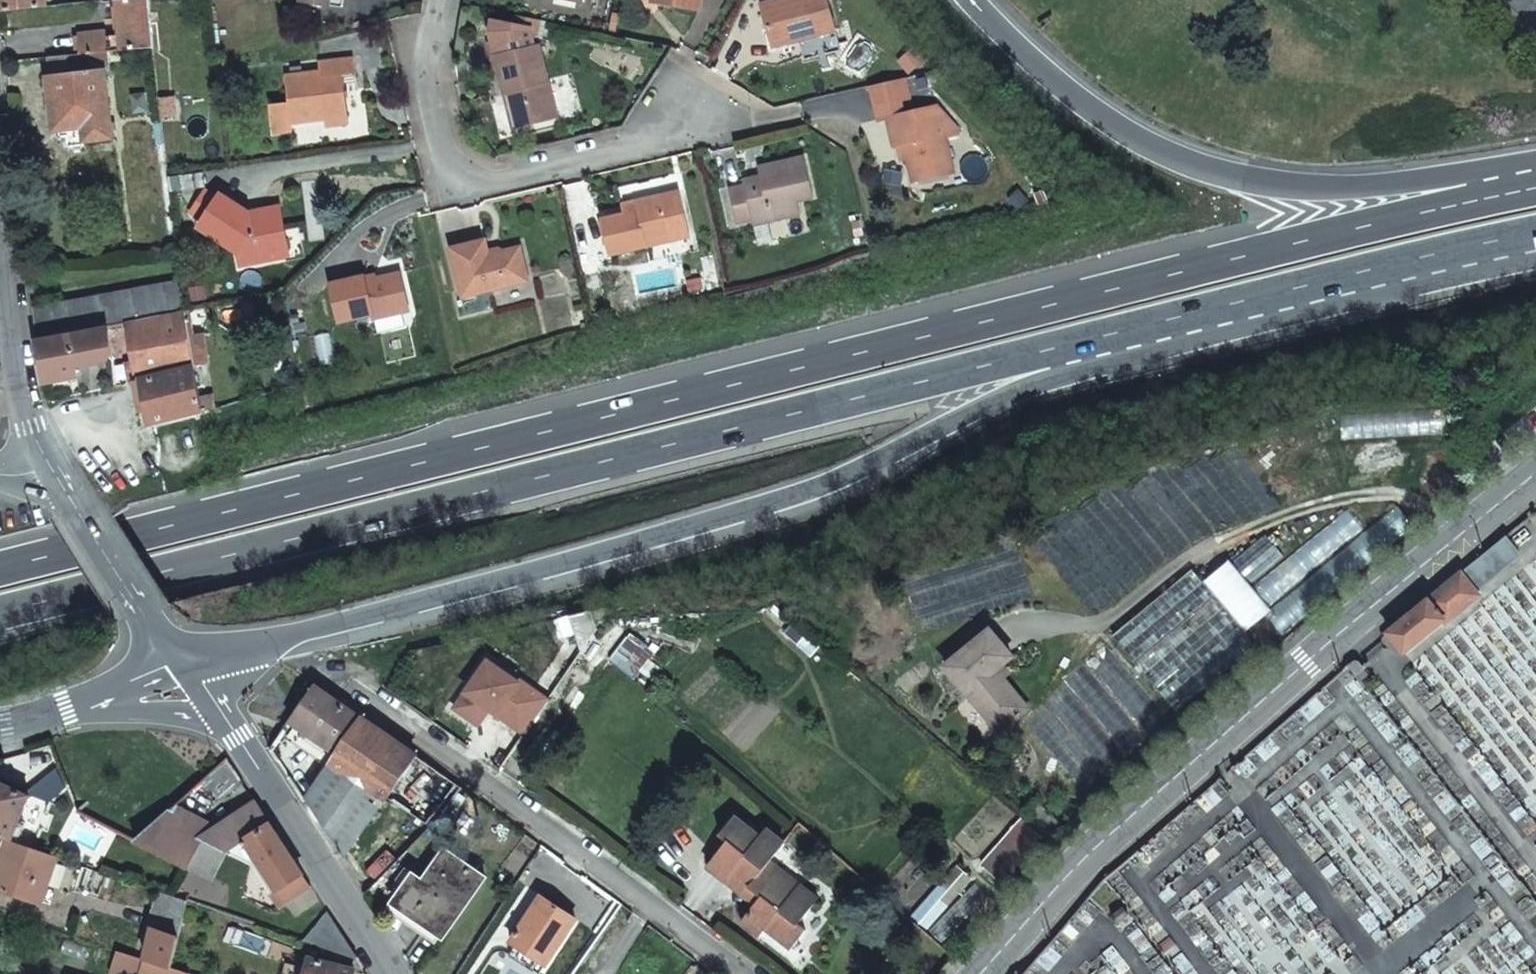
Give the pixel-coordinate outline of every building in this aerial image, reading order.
[(37,11),(36,0),(0,0),(0,14),(37,11)] [(108,3),(113,53),(146,50),(140,0),(108,3)] [(330,7),(344,9),(345,0),(332,0),(330,7)] [(664,6),(704,13),(706,0),(665,0),(664,6)] [(765,6),(777,49),(839,32),(830,0),(789,0),(765,6)] [(517,18),(515,26),(533,29),(535,39),(539,37),(542,23),(517,18)] [(513,93),(521,127),(560,118),(543,46),(538,47),(535,39),(533,29),(515,26),(494,21),(492,33),(498,57),(508,94),(513,93)] [(78,54),(106,52),(104,31),(77,33),(78,54)] [(47,76),(52,129),(80,126),(82,140),(111,137),(103,70),(108,69),(106,52),(78,54),(48,56),(50,76),(47,76)] [(343,81),(356,79),(354,62),(320,67),(321,75),(286,80),(289,98),(268,101),(272,137),(293,135),(292,125),(326,121),(348,118),(346,96),(343,81)] [(358,94),(356,79),(343,81),(346,96),(358,94)] [(907,79),(873,87),(877,102),(881,104),(912,97),(907,79)] [(516,129),(521,127),(513,93),(508,94),(516,129)] [(915,111),(912,97),(881,104),(877,102),(881,119),(890,117),(915,111)] [(909,143),(913,158),(918,181),(957,171),(948,136),(963,133),(961,126),(943,106),(941,107),(940,104),(915,111),(890,117),(898,146),(902,145),(909,143)] [(348,118),(326,121),(327,128),(349,125),(348,118)] [(906,160),(913,158),(909,143),(902,145),(906,160)] [(741,218),(757,214),(802,204),(800,195),(818,191),(807,153),(761,164),(763,173),(764,179),(747,182),(733,185),(741,218)] [(746,176),(747,182),(764,179),(763,173),(746,176)] [(639,209),(602,218),(611,253),(676,237),(693,233),(683,192),(665,196),(664,193),(636,199),(639,209)] [(273,234),(284,232),(279,208),(261,211),(262,216),(254,217),(221,195),(217,201),(205,193),(192,212),(204,220),(198,229),(236,252),(238,266),(278,259),(273,234)] [(802,204),(757,214),(759,220),(804,210),(802,204)] [(288,257),(284,232),(273,234),(278,259),(288,257)] [(486,239),(451,248),(463,296),(529,280),(521,249),(501,254),(500,257),(491,259),(486,239)] [(367,275),(331,284),(340,322),(374,314),(375,320),(412,312),(403,273),(369,281),(367,275)] [(182,312),(179,281),(32,305),(35,336),(106,325),(131,321),(182,312)] [(196,310),(182,312),(191,363),(205,360),(196,310)] [(182,312),(131,321),(137,359),(141,378),(192,369),(191,363),(182,312)] [(111,349),(106,325),(35,336),(42,379),(75,374),(73,363),(106,357),(111,349)] [(141,378),(137,359),(124,361),(127,380),(141,378)] [(148,422),(200,414),(198,397),(192,369),(141,378),(148,422)] [(198,397),(200,414),(212,412),(210,395),(198,397)] [(1268,537),(1250,552),(1234,566),(1251,587),(1286,558),(1268,537)] [(1480,555),(1496,573),(1515,558),(1500,539),(1480,555)] [(1480,555),(1387,631),(1395,641),(1403,649),(1441,619),(1443,621),(1469,601),(1467,598),(1475,592),(1474,590),(1496,573),(1480,555)] [(1177,713),(1258,647),(1196,571),(1115,635),(1177,713)] [(998,670),(1014,657),(992,630),(947,667),(1001,732),(1030,709),(998,670)] [(483,659),(451,706),(473,721),(486,703),(495,701),(497,702),(495,705),(496,712),(504,717),(502,719),(520,731),(539,696),(514,678),(512,679),(483,659)] [(1362,665),(1356,670),(1369,686),(1378,678),(1371,669),(1367,672),(1362,665)] [(315,684),(291,718),(337,750),(336,752),(337,753),(361,717),(315,684)] [(486,703),(484,706),(492,711),(495,707),(495,705),(497,702),(495,701),(486,703)] [(442,810),(459,787),(361,717),(337,753),(336,752),(306,797),(343,856),(396,778),(401,781),(390,798),(425,822),(436,805),(442,810)] [(219,793),(238,780),(226,762),(208,778),(219,793)] [(12,836),(14,837),(28,791),(0,778),(0,833),(12,836)] [(174,802),(128,837),(182,866),(218,846),(239,860),(242,848),(245,839),(267,819),(254,799),(213,823),(174,802)] [(1040,800),(1029,811),(1050,834),(1062,823),(1040,800)] [(119,832),(73,811),(56,841),(102,861),(119,832)] [(734,816),(719,834),(729,842),(709,866),(727,880),(733,872),(762,896),(756,904),(742,920),(760,934),(766,927),(791,947),(806,928),(799,923),(818,898),(800,883),(794,891),(765,867),(771,859),(784,842),(766,828),(759,836),(734,816)] [(279,905),(310,885),(267,819),(245,839),(275,886),(269,890),(279,905)] [(1018,824),(987,862),(1007,878),(1038,841),(1018,824)] [(42,900),(59,851),(14,837),(12,836),(0,869),(0,887),(42,900)] [(245,839),(242,848),(269,890),(275,886),(245,839)] [(348,868),(363,892),(391,863),(371,844),(348,868)] [(407,878),(392,898),(442,933),(483,877),(441,847),(414,883),(407,878)] [(800,883),(771,859),(765,867),(794,891),(800,883)] [(961,863),(915,915),(930,928),(976,876),(961,863)] [(733,872),(727,880),(756,904),(762,896),(733,872)] [(935,933),(950,946),(997,894),(982,881),(935,933)] [(143,952),(173,961),(194,894),(193,894),(178,888),(161,883),(149,920),(153,921),(143,952)] [(542,894),(511,938),(545,961),(575,916),(542,894)] [(329,945),(355,955),(327,911),(309,938),(329,945)] [(189,966),(173,961),(143,952),(118,944),(111,970),(125,973),(187,973),(189,966)] [(355,955),(329,945),(325,960),(310,956),(305,973),(353,973),(355,967),(352,966),(355,955)]
